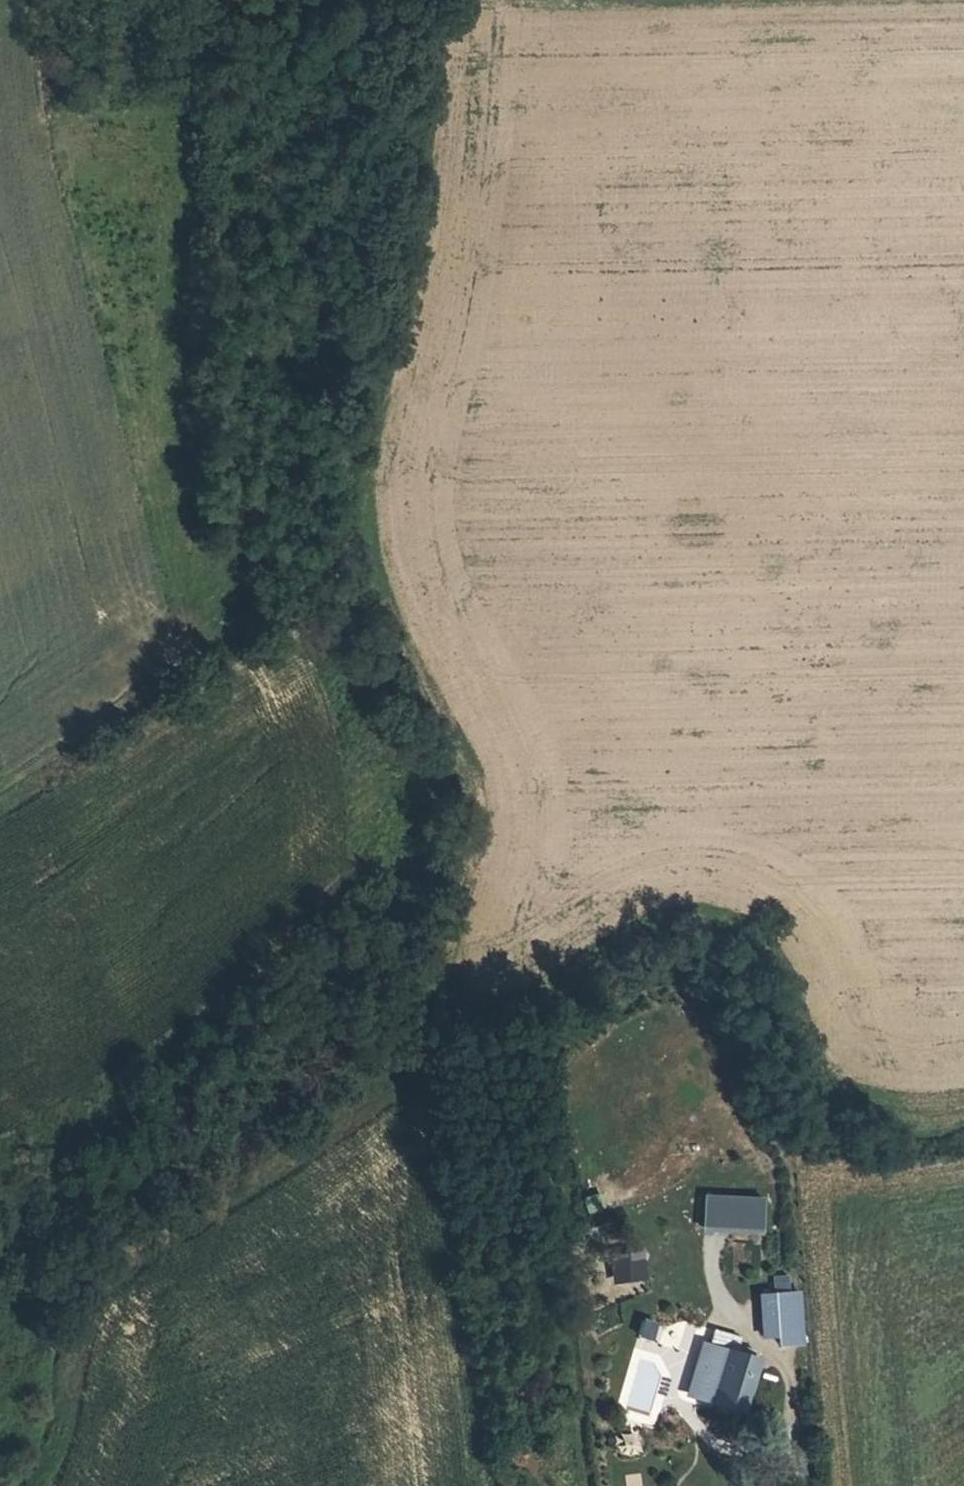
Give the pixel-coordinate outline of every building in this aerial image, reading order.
[(702,1195),(701,1231),(762,1231),(762,1196),(702,1195)] [(612,1283),(644,1282),(642,1252),(611,1253),(612,1283)] [(760,1344),(803,1342),(800,1290),(756,1293),(760,1344)] [(701,1330),(690,1380),(746,1393),(757,1343),(701,1330)] [(645,1431),(615,1429),(613,1453),(643,1456),(645,1431)]
